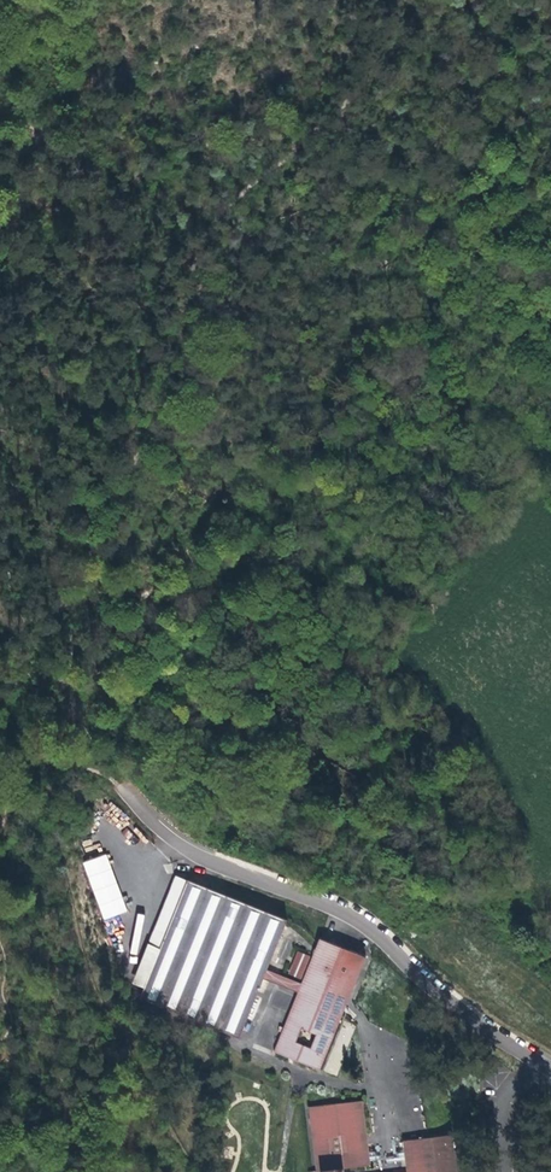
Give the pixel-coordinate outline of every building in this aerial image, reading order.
[(334,406),(328,401),(321,409),(327,414),(334,406)] [(106,855),(82,862),(103,921),(127,913),(106,855)] [(291,929),(185,883),(133,996),(241,1046),(265,991),(269,982),(291,929)] [(299,1006),(275,1061),(320,1081),(355,1000),(367,971),(323,951),(303,997),(299,1006)] [(303,997),(269,982),(265,991),(299,1006),(303,997)] [(363,1098),(310,1103),(318,1166),(309,1167),(310,1171),(350,1171),(349,1163),(371,1160),(370,1146),(367,1129),(363,1098)] [(451,1147),(403,1153),(405,1171),(454,1171),(451,1147)]
